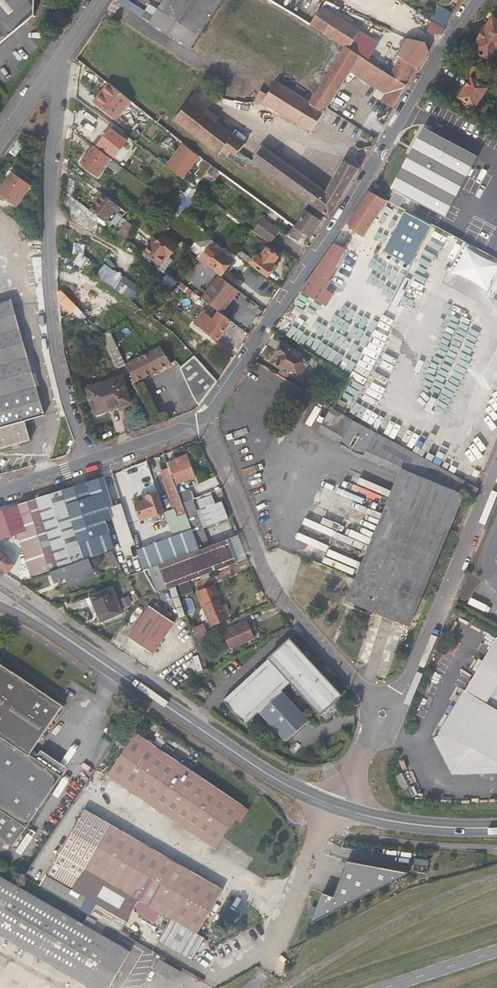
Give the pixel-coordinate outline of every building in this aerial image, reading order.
[(34,16),(35,0),(0,0),(0,45),(34,16)] [(150,25),(192,52),(225,0),(165,0),(150,25)] [(316,26),(346,45),(349,47),(359,31),(322,7),(319,11),(313,7),(305,20),(316,26)] [(433,21),(444,28),(452,16),(443,11),(437,20),(435,18),(433,21)] [(484,29),(472,48),(488,58),(493,51),(495,53),(496,50),(496,36),(496,35),(496,33),(496,32),(491,29),(489,32),(484,29)] [(349,47),(361,55),(372,61),(379,43),(359,31),(349,47)] [(313,132),(352,70),(361,55),(349,47),(346,45),(310,101),(277,80),(267,94),(261,90),(253,101),(259,105),(262,102),(295,122),(293,124),(310,134),(312,131),(313,132)] [(387,93),(399,100),(408,84),(390,73),(372,61),(361,55),(352,70),(387,93)] [(390,73),(408,84),(418,68),(400,56),(390,73)] [(468,63),(462,60),(458,68),(464,71),(468,63)] [(468,63),(464,71),(472,75),(476,67),(468,63)] [(471,104),(474,107),(487,87),(470,77),(458,97),(461,99),(460,102),(468,107),(471,104)] [(114,120),(129,101),(118,92),(109,85),(95,104),(114,120)] [(191,100),(204,111),(213,100),(201,88),(191,100)] [(382,101),(394,109),(399,100),(387,93),(382,101)] [(237,155),(239,152),(246,144),(204,111),(191,100),(175,120),(201,140),(220,155),(226,147),(237,155)] [(126,142),(129,139),(115,128),(113,131),(112,130),(99,147),(107,153),(115,142),(123,149),(128,143),(126,142)] [(426,130),(394,191),(397,192),(408,198),(445,218),(477,157),(426,130)] [(187,179),(189,175),(200,182),(212,162),(181,143),(166,166),(187,179)] [(308,204),(329,219),(336,208),(360,168),(355,160),(355,159),(353,158),(350,158),(349,158),(345,162),(327,191),(264,147),(253,162),(308,204)] [(110,159),(95,148),(83,165),(97,176),(110,159)] [(122,168),(113,161),(109,166),(118,174),(122,168)] [(32,188),(14,175),(1,194),(19,206),(32,188)] [(119,206),(100,192),(98,196),(100,198),(90,212),(105,223),(119,206)] [(397,219),(402,210),(391,204),(370,192),(348,223),(352,229),(363,235),(381,210),(397,219)] [(408,198),(397,192),(391,204),(402,210),(408,198)] [(320,220),(304,210),(294,226),(303,233),(310,238),(320,220)] [(411,266),(432,226),(421,219),(406,212),(385,253),(411,266)] [(263,219),(255,230),(271,242),(279,231),(263,219)] [(130,224),(123,233),(128,238),(136,228),(130,224)] [(165,226),(161,231),(165,234),(169,229),(165,226)] [(303,233),(294,226),(289,234),(298,241),(303,233)] [(163,236),(148,257),(162,268),(178,247),(163,236)] [(347,243),(338,238),(301,292),(332,311),(340,298),(327,289),(332,280),(330,279),(346,250),(345,249),(348,245),(348,244),(347,243)] [(454,272),(489,288),(496,271),(496,257),(467,243),(454,272)] [(251,264),(267,276),(276,264),(274,262),(275,261),(278,264),(280,261),(276,259),(278,256),(267,248),(261,255),(257,252),(253,257),(255,259),(251,264)] [(209,262),(208,264),(223,275),(233,261),(229,258),(231,255),(224,250),(222,253),(219,250),(214,256),(212,254),(207,260),(209,262)] [(78,264),(91,266),(93,257),(80,255),(78,264)] [(135,259),(114,290),(134,305),(155,273),(135,259)] [(239,291),(220,277),(203,299),(216,309),(220,313),(221,313),(239,291)] [(181,288),(179,286),(177,287),(193,299),(195,297),(190,293),(192,290),(184,284),(181,288)] [(108,312),(113,299),(79,286),(74,300),(108,312)] [(216,309),(203,299),(192,290),(190,293),(195,297),(193,299),(212,314),(216,309)] [(77,306),(68,296),(62,302),(71,312),(77,306)] [(0,302),(0,449),(31,440),(25,421),(44,415),(32,377),(8,300),(0,302)] [(232,322),(221,313),(220,313),(214,320),(203,313),(196,323),(218,340),(232,322)] [(183,340),(179,337),(169,342),(176,353),(183,349),(187,355),(193,352),(183,340)] [(284,344),(276,356),(278,358),(274,365),(281,370),(280,372),(288,377),(290,374),(299,380),(309,364),(301,358),(302,357),(284,344)] [(127,364),(135,383),(170,364),(160,347),(127,364)] [(181,368),(206,396),(210,393),(217,382),(196,356),(181,368)] [(119,378),(86,391),(96,416),(129,403),(119,378)] [(404,470),(464,495),(473,498),(477,489),(468,485),(469,483),(431,461),(376,431),(375,432),(334,410),(322,432),(364,457),(364,459),(402,475),(404,470)] [(177,459),(167,463),(169,468),(172,476),(173,476),(176,484),(194,477),(187,458),(178,462),(177,459)] [(172,476),(169,468),(161,470),(164,479),(171,498),(179,495),(172,476)] [(404,470),(402,475),(389,505),(372,547),(348,602),(408,627),(464,495),(404,470)] [(18,536),(32,576),(115,549),(105,521),(112,518),(109,507),(112,506),(103,478),(0,513),(0,542),(18,536)] [(182,504),(179,496),(179,495),(171,498),(164,479),(162,480),(173,509),(174,509),(178,517),(186,514),(182,504)] [(192,500),(193,500),(191,492),(179,496),(182,504),(192,500)] [(165,513),(158,493),(146,498),(147,500),(136,504),(142,521),(165,513)] [(196,512),(192,500),(182,504),(186,514),(193,531),(200,551),(202,550),(210,547),(203,529),(196,512)] [(221,502),(201,510),(207,527),(228,519),(221,502)] [(135,540),(123,505),(111,508),(123,545),(135,540)] [(201,510),(196,512),(203,529),(207,527),(201,510)] [(200,551),(193,531),(139,551),(146,571),(159,566),(200,551)] [(248,560),(239,536),(228,540),(237,564),(248,560)] [(135,540),(123,545),(126,552),(138,548),(135,540)] [(237,564),(228,540),(210,547),(202,550),(212,573),(237,564)] [(212,573),(202,550),(200,551),(159,566),(161,572),(152,576),(157,588),(166,585),(168,590),(177,586),(192,581),(207,575),(212,573)] [(111,560),(116,557),(112,551),(107,553),(111,560)] [(9,575),(16,566),(0,554),(0,568),(9,575)] [(89,559),(51,572),(55,582),(67,578),(72,576),(75,585),(87,581),(85,575),(94,572),(89,559)] [(96,577),(94,572),(85,575),(87,581),(96,577)] [(216,626),(227,620),(224,615),(229,613),(226,605),(221,607),(219,601),(218,601),(207,575),(192,581),(197,594),(204,608),(207,607),(216,626)] [(110,590),(83,600),(90,616),(94,614),(98,623),(119,616),(110,590)] [(129,595),(120,599),(124,608),(133,604),(129,595)] [(153,605),(130,638),(155,656),(178,622),(153,605)] [(212,627),(216,626),(207,607),(204,608),(212,627)] [(247,621),(228,629),(230,635),(226,637),(230,646),(253,637),(250,631),(254,629),(252,625),(249,626),(247,621)] [(204,623),(194,628),(196,633),(207,628),(204,623)] [(209,637),(206,630),(193,636),(195,643),(209,637)] [(282,691),(291,682),(322,713),(342,693),(289,639),(224,702),(247,725),(260,713),(289,742),(310,720),(282,691)] [(441,735),(441,737),(442,738),(457,770),(496,768),(496,641),(441,735)] [(13,851),(62,780),(30,758),(66,707),(3,664),(4,663),(3,656),(0,657),(0,842),(13,851)] [(341,697),(324,714),(328,718),(346,701),(341,697)] [(130,733),(120,748),(126,752),(108,779),(117,785),(217,851),(237,822),(242,826),(250,813),(190,774),(130,733)] [(55,864),(135,911),(141,901),(200,935),(225,892),(161,854),(86,811),(55,864)] [(409,872),(347,861),(335,897),(323,893),(312,922),(409,872)] [(42,887),(123,933),(135,911),(55,864),(42,887)] [(100,934),(2,878),(0,882),(0,935),(76,978),(100,934)] [(162,961),(156,971),(167,977),(168,975),(175,978),(177,973),(182,977),(184,974),(162,961)]
